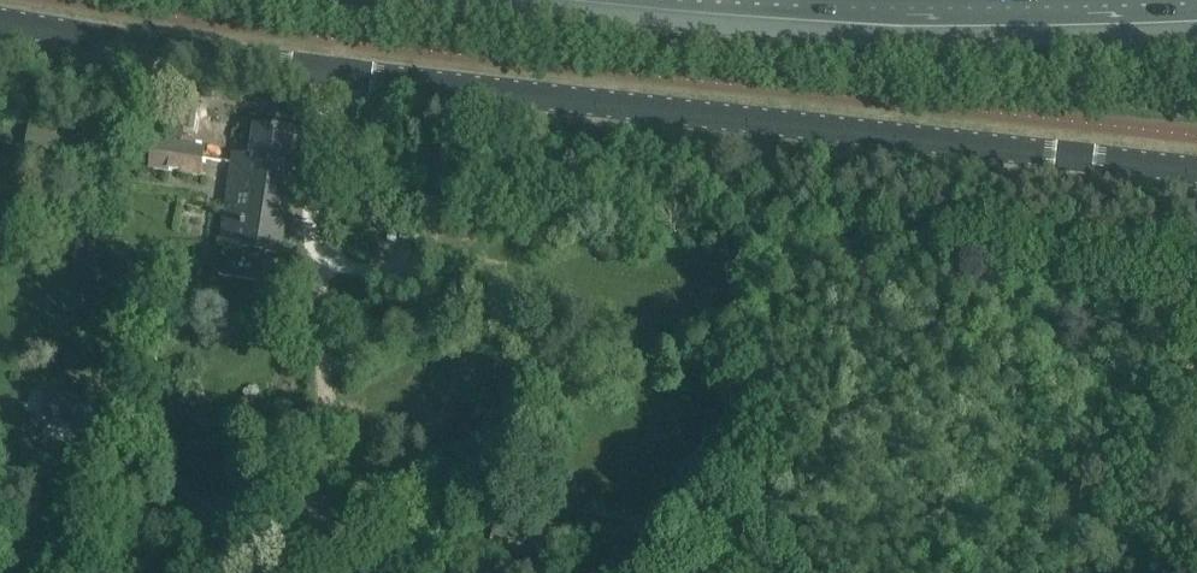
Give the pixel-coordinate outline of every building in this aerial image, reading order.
[(178,93),(172,138),(183,140),(185,128),(195,130),(199,95),(178,93)] [(235,156),(230,186),(289,195),(297,134),(257,128),(253,159),(235,156)] [(153,168),(200,175),(204,151),(156,144),(153,168)] [(289,195),(230,186),(222,247),(280,256),(289,195)] [(52,390),(42,418),(96,436),(106,408),(52,390)]
